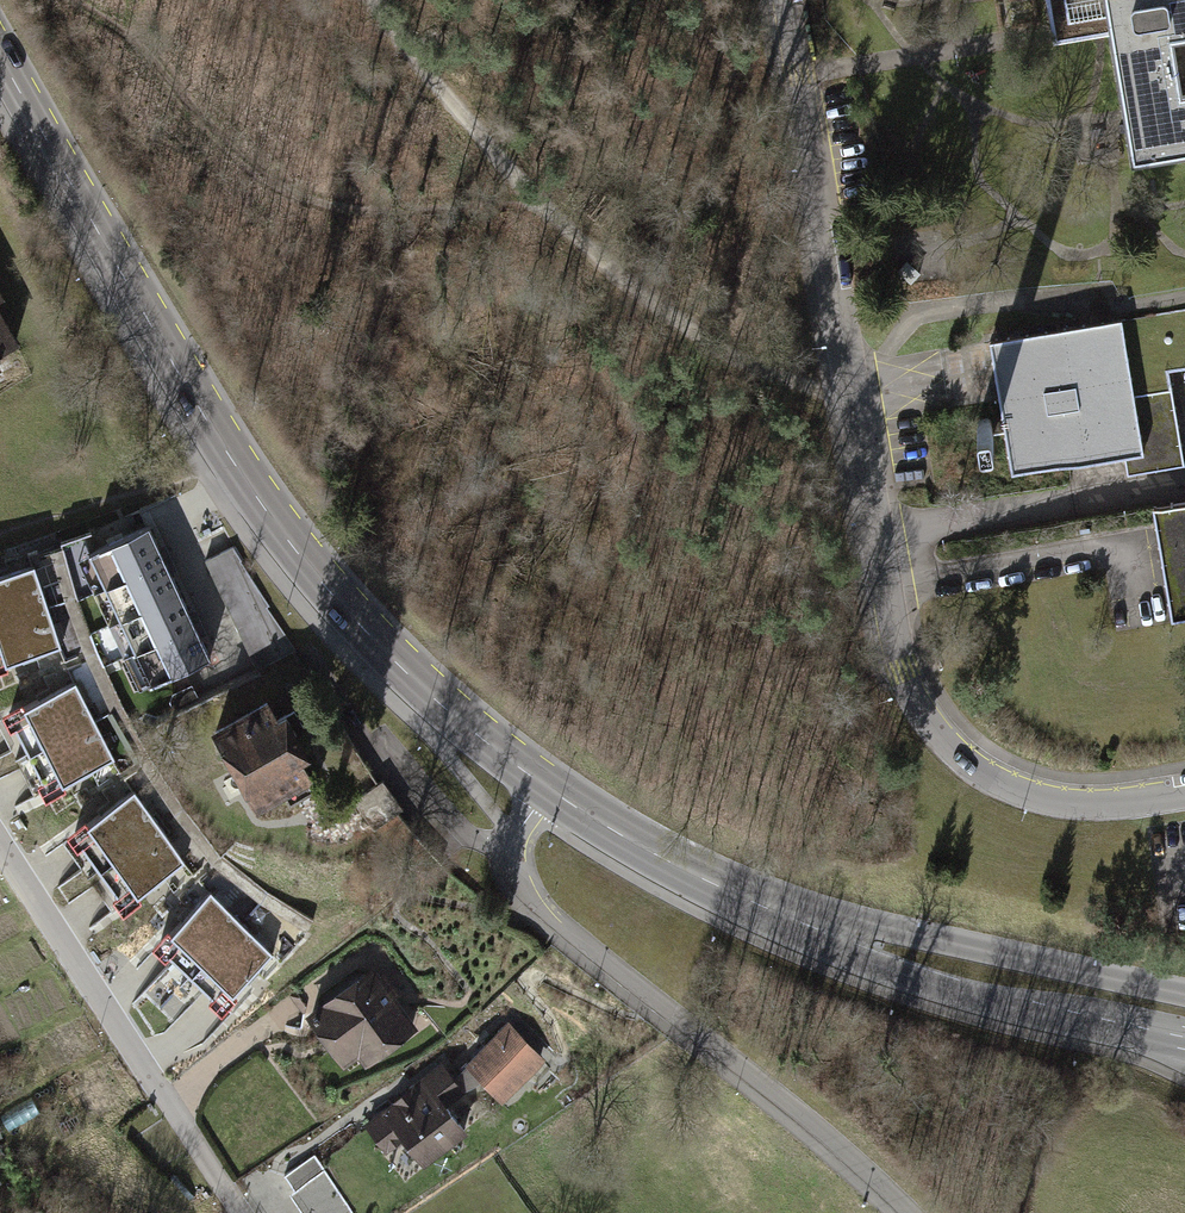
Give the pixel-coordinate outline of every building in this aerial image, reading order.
[(1050,24),(1106,15),(1104,0),(1046,0),(1050,24)] [(1132,166),(1184,157),(1184,96),(1180,97),(1171,40),(1184,38),(1184,0),(1104,0),(1132,166)] [(893,73),(877,74),(878,86),(894,84),(893,73)] [(991,342),(1015,474),(1124,454),(1128,473),(1183,464),(1167,369),(1184,366),(1184,309),(991,342)] [(15,342),(0,316),(0,350),(15,342)] [(987,417),(973,419),(976,441),(990,439),(987,417)] [(1168,601),(1184,599),(1184,501),(1152,506),(1168,601)] [(103,586),(161,557),(144,524),(86,553),(103,586)] [(120,619),(177,590),(161,557),(103,586),(120,619)] [(47,603),(35,564),(0,575),(0,618),(47,603)] [(137,653),(194,624),(177,590),(120,619),(137,653)] [(61,645),(47,603),(0,618),(0,664),(61,645)] [(154,686),(211,657),(194,624),(137,653),(154,686)] [(36,752),(94,723),(76,687),(18,715),(36,752)] [(266,701),(212,731),(255,809),(308,780),(285,737),(296,730),(285,711),(275,717),(266,701)] [(55,787),(112,758),(94,723),(36,752),(55,787)] [(100,861),(154,825),(133,793),(79,828),(100,861)] [(122,893),(176,857),(154,825),(100,861),(122,893)] [(193,963),(237,916),(210,891),(166,937),(193,963)] [(221,988),(264,942),(237,916),(193,963),(221,988)] [(373,967),(306,1013),(343,1066),(359,1055),(365,1064),(416,1029),(373,967)] [(443,1064),(369,1124),(390,1150),(404,1139),(427,1168),(469,1133),(449,1108),(467,1093),(465,1091),(469,1090),(472,1088),(476,1087),(485,1079),(502,1099),(544,1060),(509,1023),(467,1062),(469,1065),(455,1078),(443,1064)] [(286,1175),(311,1212),(353,1212),(315,1156),(286,1175)]
